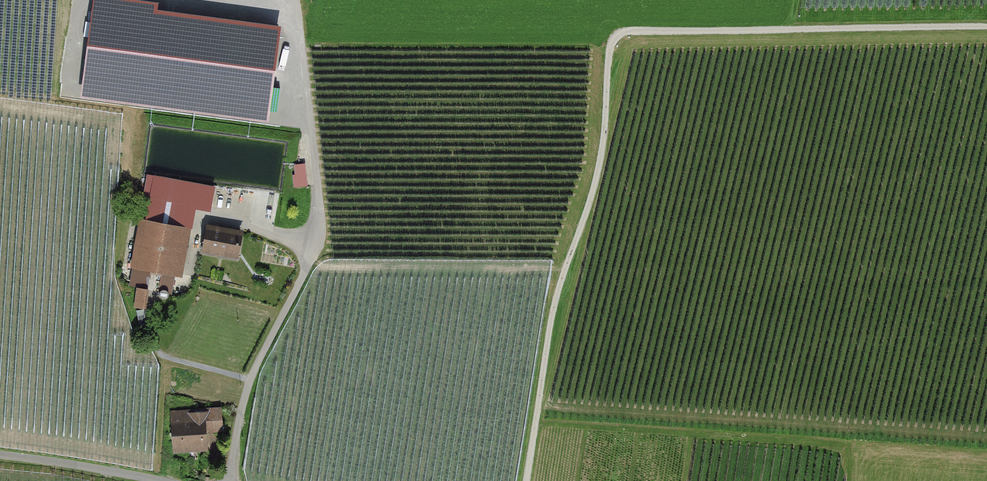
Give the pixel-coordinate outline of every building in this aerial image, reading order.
[(307,184),(304,164),(295,165),(296,175),(293,175),(295,186),(307,184)] [(215,189),(163,179),(158,201),(211,211),(215,189)] [(189,226),(137,218),(129,269),(133,270),(131,286),(138,287),(135,305),(143,306),(148,273),(160,275),(158,288),(171,290),(174,273),(181,274),(189,226)] [(242,232),(207,226),(203,254),(237,260),(242,232)] [(222,408),(171,411),(173,453),(208,451),(206,431),(224,430),(222,408)]
